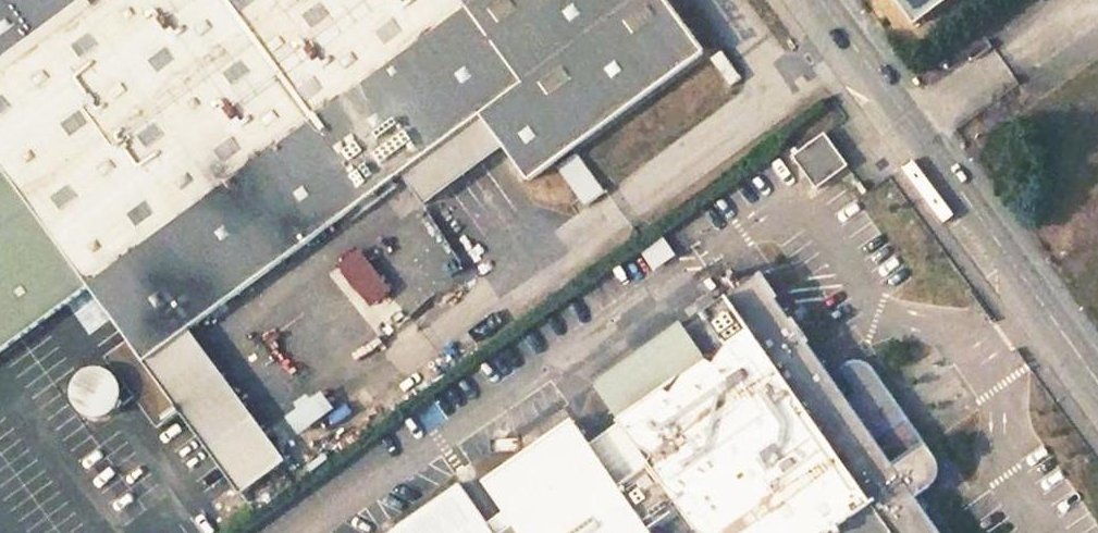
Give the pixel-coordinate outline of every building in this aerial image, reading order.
[(102,294),(141,349),(119,365),(172,437),(196,420),(249,492),(293,461),(202,334),(326,245),(332,253),(386,214),(380,206),(391,198),(471,141),(493,171),(516,202),(711,62),(665,0),(0,0),(0,367),(102,294)] [(726,58),(714,67),(733,93),(745,83),(726,58)] [(831,136),(798,158),(819,190),(853,169),(831,136)] [(391,198),(412,228),(493,171),(471,141),(391,198)] [(609,200),(584,163),(563,178),(589,215),(609,200)] [(654,268),(676,256),(668,241),(646,253),(654,268)] [(372,310),(395,295),(365,250),(342,265),(372,310)] [(768,268),(713,304),(736,339),(715,353),(632,409),(714,532),(715,532),(947,532),(768,268)] [(632,409),(715,353),(681,303),(598,358),(632,409)] [(300,440),(340,413),(326,391),(285,418),(300,440)] [(507,526),(512,532),(712,532),(714,532),(632,409),(600,433),(583,408),(493,470),(524,515),(507,526)] [(378,532),(512,532),(507,526),(469,470),(378,532)]
